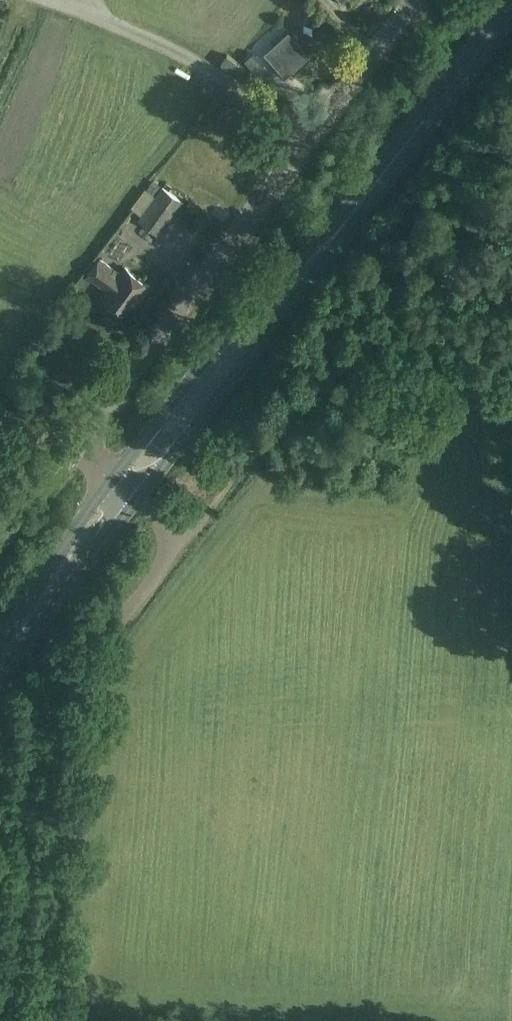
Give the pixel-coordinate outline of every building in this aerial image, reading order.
[(289,33),(266,54),(286,75),(293,69),(290,66),(305,53),(306,54),(307,52),(302,47),(289,33)] [(253,53),(246,60),(256,72),(264,66),(253,53)] [(228,55),(222,64),(234,73),(240,64),(228,55)] [(130,198),(137,209),(155,197),(148,186),(130,198)] [(163,187),(138,220),(160,237),(185,203),(163,187)] [(110,267),(98,284),(108,292),(103,299),(128,318),(151,287),(126,268),(121,275),(110,267)]
